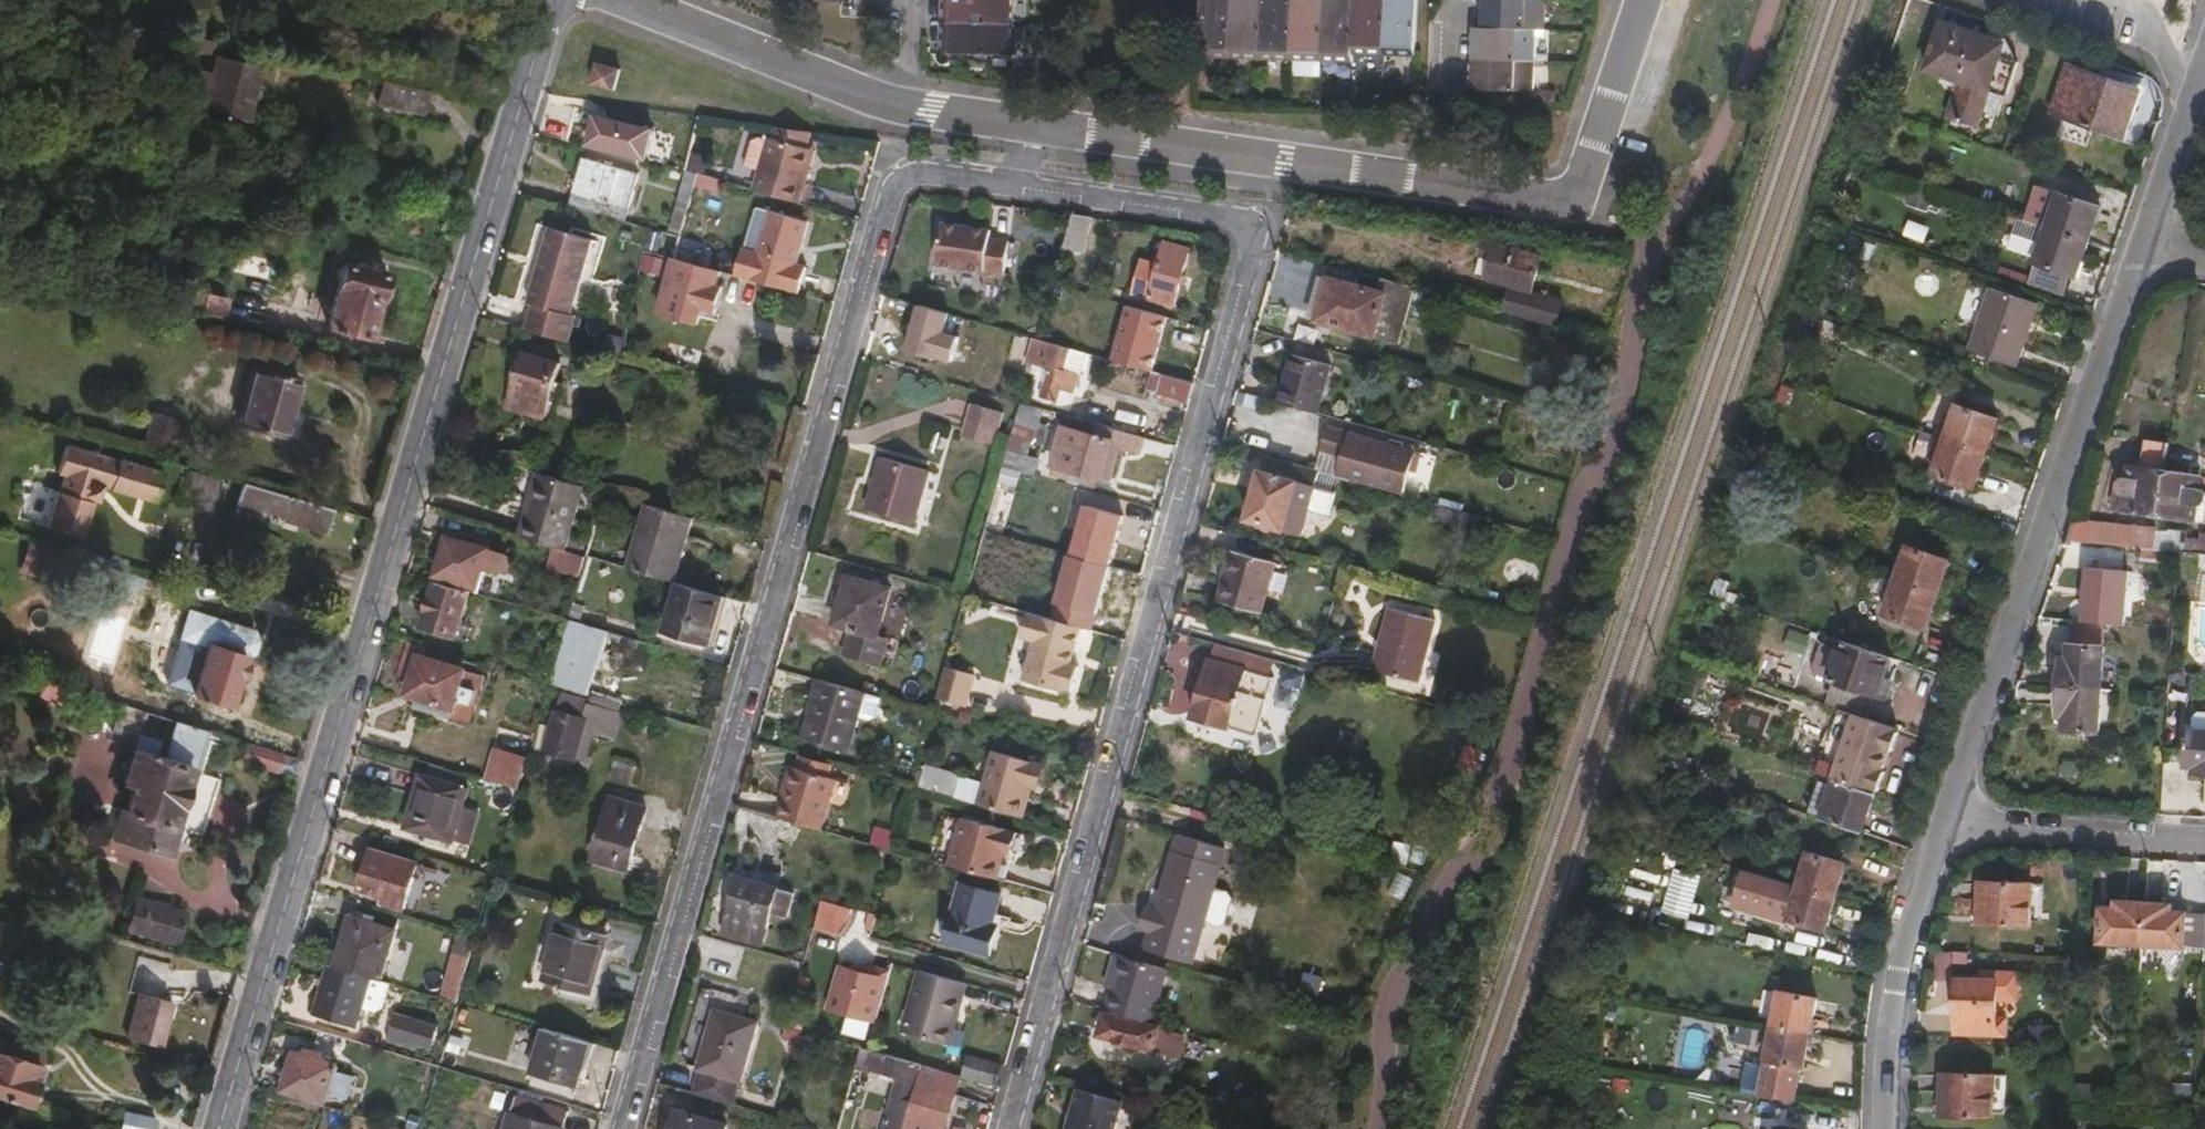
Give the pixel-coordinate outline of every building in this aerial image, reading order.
[(1015,0),(942,0),(941,26),(1013,29),(1015,0)] [(1227,0),(1197,0),(1195,66),(1226,67),(1227,0)] [(1259,0),(1227,0),(1226,67),(1257,68),(1259,0)] [(1288,1),(1264,0),(1259,0),(1257,68),(1286,70),(1288,1)] [(1384,0),(1351,0),(1351,3),(1349,65),(1381,66),(1384,0)] [(1414,0),(1384,0),(1381,66),(1411,67),(1414,0)] [(1542,0),(1477,0),(1476,8),(1542,10),(1542,0)] [(1317,71),(1320,2),(1288,1),(1286,70),(1317,71)] [(1349,65),(1351,3),(1320,2),(1317,71),(1349,73),(1349,65)] [(1541,21),(1542,10),(1476,8),(1475,40),(1532,42),(1541,43),(1541,21)] [(2008,94),(2020,60),(2004,54),(2007,42),(1945,21),(1930,69),(1942,75),(1943,79),(1960,88),(1951,115),(1979,125),(1984,109),(1992,90),(2005,94),(2008,94)] [(1013,37),(1013,29),(941,26),(941,57),(1012,60),(1013,37)] [(1530,70),(1532,42),(1475,40),(1465,39),(1465,69),(1530,70)] [(243,118),(255,65),(212,55),(208,70),(196,68),(191,88),(203,93),(201,107),(243,118)] [(613,91),(619,70),(595,63),(591,85),(613,91)] [(2136,114),(2144,88),(2069,63),(2054,111),(2128,136),(2136,114)] [(1529,105),(1530,70),(1465,69),(1465,101),(1529,105)] [(415,111),(421,90),(376,80),(371,101),(415,111)] [(1999,114),(2005,94),(1992,90),(1984,109),(1999,114)] [(177,113),(180,99),(170,97),(167,111),(177,113)] [(805,147),(809,134),(768,128),(766,136),(782,142),(805,147)] [(756,170),(765,140),(753,136),(746,140),(739,165),(756,170)] [(799,169),(805,147),(782,142),(766,136),(765,140),(756,170),(750,189),(796,202),(805,169),(799,169)] [(805,169),(810,149),(805,147),(799,169),(805,169)] [(608,201),(617,169),(586,159),(574,202),(626,219),(629,208),(608,201)] [(714,192),(718,180),(698,174),(695,186),(714,192)] [(2091,242),(2102,211),(2103,206),(2062,191),(2050,227),(2091,242)] [(793,264),(805,221),(767,210),(756,253),(740,249),(733,275),(760,281),(797,293),(804,267),(793,264)] [(1081,250),(1092,215),(1071,212),(1062,244),(1081,250)] [(2078,276),(2091,242),(2050,227),(2021,217),(2010,247),(2038,257),(2037,262),(2078,276)] [(1003,269),(1006,236),(987,234),(987,225),(962,223),(937,219),(933,261),(1003,269)] [(570,312),(592,236),(552,224),(530,300),(536,302),(528,327),(568,339),(575,313),(570,312)] [(707,267),(713,246),(680,235),(674,257),(707,267)] [(1534,288),(1544,254),(1486,238),(1481,254),(1492,256),(1486,280),(1512,287),(1505,315),(1555,329),(1564,297),(1534,288)] [(1180,303),(1190,264),(1195,248),(1170,241),(1165,263),(1147,258),(1138,290),(1180,303)] [(665,277),(667,260),(643,257),(642,275),(665,277)] [(726,285),(713,279),(716,269),(707,267),(674,257),(659,308),(695,319),(698,319),(702,308),(717,312),(726,285)] [(366,332),(375,296),(379,296),(384,270),(341,260),(326,323),(366,332)] [(1398,342),(1413,289),(1384,281),(1382,290),(1330,275),(1318,320),(1339,326),(1395,343),(1398,342)] [(2015,364),(2040,301),(1994,284),(1969,346),(2015,364)] [(220,317),(223,298),(178,286),(174,306),(220,317)] [(1814,334),(1819,317),(1803,311),(1797,329),(1814,334)] [(1069,366),(1073,345),(1038,336),(1030,361),(1036,363),(1039,360),(1049,362),(1050,365),(1042,393),(1044,394),(1058,398),(1063,386),(1072,388),(1074,384),(1077,370),(1071,369),(1069,366)] [(1080,371),(1086,348),(1073,345),(1069,366),(1071,369),(1077,370),(1080,371)] [(544,414),(560,359),(522,348),(506,403),(544,414)] [(1323,410),(1336,365),(1336,361),(1332,359),(1298,350),(1285,398),(1323,410)] [(285,434),(300,377),(253,365),(239,421),(285,434)] [(1192,395),(1197,378),(1162,369),(1159,385),(1192,395)] [(1031,440),(1042,403),(1018,397),(1004,446),(1018,450),(1022,437),(1031,440)] [(994,437),(999,415),(1001,408),(970,399),(962,430),(971,433),(993,439),(994,437)] [(1987,453),(2000,417),(1958,403),(1946,439),(1987,453)] [(1102,432),(1105,421),(1070,412),(1068,423),(1102,432)] [(168,454),(177,420),(152,414),(143,447),(168,454)] [(1140,450),(1145,433),(1105,421),(1102,432),(1068,423),(1056,464),(1100,475),(1110,478),(1115,458),(1120,444),(1140,450)] [(1419,471),(1424,452),(1331,425),(1325,447),(1347,453),(1341,474),(1408,493),(1414,469),(1419,471)] [(1975,488),(1987,453),(1946,439),(1934,471),(1934,474),(1975,488)] [(2161,514),(2168,471),(2171,444),(2147,441),(2143,468),(2121,467),(2114,510),(2161,514)] [(156,474),(126,465),(112,462),(110,463),(58,449),(51,477),(59,479),(55,496),(52,496),(43,532),(77,541),(87,506),(85,504),(85,503),(93,504),(96,489),(149,503),(156,474)] [(1311,506),(1317,485),(1322,469),(1269,454),(1251,516),(1304,531),(1311,506)] [(913,520),(925,480),(928,469),(882,455),(866,506),(913,520)] [(1028,466),(1002,458),(1001,462),(1027,470),(1028,466)] [(1023,484),(1027,470),(1001,462),(996,477),(1001,479),(994,504),(1021,511),(1028,486),(1023,484)] [(1100,475),(1056,464),(1054,471),(1066,473),(1098,483),(1100,475)] [(571,547),(590,484),(584,482),(545,471),(525,534),(556,542),(571,547)] [(2204,489),(2204,476),(2191,473),(2168,471),(2161,514),(2202,520),(2204,489)] [(211,508),(219,482),(183,472),(176,499),(211,508)] [(334,507),(316,502),(242,482),(237,500),(280,511),(280,518),(322,530),(324,525),(329,524),(334,507)] [(1332,512),(1338,491),(1317,485),(1311,506),(1332,512)] [(1463,504),(1441,497),(1438,502),(1463,509),(1463,504)] [(674,577),(692,514),(647,500),(627,563),(674,577)] [(2105,546),(2106,526),(2074,523),(2067,544),(2105,546)] [(2155,551),(2159,528),(2109,525),(2106,526),(2105,546),(2122,547),(2140,549),(2155,551)] [(2185,553),(2187,532),(2159,528),(2155,551),(2171,552),(2185,553)] [(501,573),(507,553),(449,535),(437,574),(480,587),(480,584),(485,568),(501,573)] [(51,584),(59,550),(27,541),(17,575),(51,584)] [(580,570),(586,551),(571,547),(556,542),(551,563),(580,570)] [(1940,595),(1953,557),(1909,543),(1906,546),(1895,579),(1940,595)] [(1264,610),(1272,577),(1277,561),(1237,549),(1223,598),(1264,610)] [(2171,563),(2171,552),(2155,551),(2140,549),(2139,560),(2171,563)] [(1008,590),(1013,574),(979,565),(974,580),(988,583),(1008,590)] [(876,632),(889,586),(847,575),(834,620),(851,625),(843,653),(878,663),(885,634),(876,632)] [(458,622),(468,588),(434,578),(420,624),(454,634),(458,622)] [(1928,628),(1940,595),(1895,579),(1884,612),(1928,628)] [(707,641),(720,593),(682,582),(668,629),(680,632),(707,641)] [(1421,681),(1438,621),(1393,607),(1377,669),(1386,671),(1421,681)] [(225,702),(239,655),(250,650),(254,637),(249,629),(247,627),(185,609),(179,629),(177,636),(203,644),(189,691),(225,702)] [(1069,663),(1079,624),(1026,609),(1019,633),(1032,638),(1026,662),(1021,678),(1061,689),(1061,685),(1070,687),(1076,665),(1069,663)] [(590,692),(609,629),(578,620),(559,683),(590,692)] [(465,636),(469,625),(458,622),(454,634),(465,636)] [(1885,678),(1892,657),(1842,640),(1830,680),(1886,699),(1893,680),(1885,678)] [(414,678),(421,654),(427,656),(429,646),(411,641),(401,674),(414,678)] [(2102,689),(2103,644),(2072,644),(2071,646),(2070,653),(2064,653),(2062,670),(2062,686),(2102,689)] [(474,707),(485,672),(427,656),(421,654),(414,678),(411,689),(426,694),(473,707),(474,707)] [(1261,734),(1277,675),(1213,656),(1197,715),(1261,734)] [(963,703),(972,672),(944,663),(935,695),(963,703)] [(847,747),(864,689),(819,676),(801,735),(847,747)] [(65,705),(71,687),(40,678),(38,687),(44,689),(42,698),(65,705)] [(2099,733),(2102,689),(2062,686),(2060,721),(2066,721),(2066,731),(2099,733)] [(572,756),(588,700),(549,688),(533,744),(572,756)] [(470,721),(473,707),(426,694),(423,707),(470,721)] [(173,816),(189,766),(193,768),(194,761),(205,727),(124,703),(116,731),(142,740),(130,780),(138,783),(123,836),(174,851),(184,819),(173,816)] [(1892,750),(1899,732),(1896,731),(1897,728),(1840,709),(1819,772),(1838,779),(1876,793),(1877,790),(1879,790),(1886,771),(1883,772),(1889,750),(1892,750)] [(2202,713),(2197,717),(2196,731),(2204,731),(2204,713),(2202,713)] [(2196,731),(2192,731),(2190,767),(2198,768),(2198,778),(2204,778),(2204,731),(2196,731)] [(294,776),(300,756),(248,741),(242,760),(294,776)] [(1033,781),(1039,760),(992,748),(978,802),(1021,814),(1027,793),(1026,790),(1028,782),(1033,781)] [(520,788),(528,758),(498,749),(490,779),(520,788)] [(957,779),(959,771),(926,762),(924,770),(957,779)] [(819,828),(833,777),(812,772),(790,765),(776,816),(819,828)] [(199,824),(215,774),(193,768),(189,766),(173,816),(184,819),(199,824)] [(952,795),(957,779),(924,770),(919,786),(952,795)] [(454,838),(469,788),(421,774),(405,824),(454,838)] [(1863,831),(1878,793),(1876,793),(1838,779),(1836,787),(1830,804),(1816,799),(1810,814),(1857,829),(1863,831)] [(1830,804),(1836,787),(1822,782),(1816,799),(1830,804)] [(629,866),(647,806),(610,795),(591,855),(629,866)] [(1010,853),(1016,832),(962,816),(949,865),(995,877),(1002,850),(1010,853)] [(1206,921),(1226,845),(1181,833),(1160,907),(1206,921)] [(406,900),(417,863),(371,849),(359,886),(406,900)] [(1003,880),(1010,853),(1002,850),(995,877),(1003,880)] [(1839,895),(1848,863),(1811,852),(1802,884),(1839,895)] [(1839,895),(1802,884),(1745,868),(1735,902),(1829,929),(1839,895)] [(782,914),(789,890),(740,874),(723,929),(764,943),(774,912),(782,914)] [(2030,926),(2032,881),(1984,879),(1982,881),(1980,924),(1982,925),(2029,927),(2030,926)] [(992,920),(992,916),(998,896),(961,884),(944,942),(988,954),(997,924),(992,920)] [(850,917),(852,907),(822,898),(814,926),(828,929),(839,933),(848,923),(850,917)] [(2142,944),(2144,902),(2120,900),(2118,901),(2118,907),(2105,906),(2103,907),(2101,910),(2100,942),(2142,944)] [(175,941),(183,912),(144,901),(136,930),(175,941)] [(2185,945),(2187,912),(2172,911),(2172,903),(2144,902),(2142,944),(2184,947),(2185,945)] [(383,972),(398,928),(350,913),(334,966),(372,976),(382,979),(383,972)] [(592,990),(608,931),(562,919),(546,977),(592,990)] [(457,1000),(476,936),(456,930),(438,995),(457,1000)] [(1114,986),(1123,953),(1117,951),(1107,984),(1114,986)] [(1154,1022),(1169,967),(1123,953),(1114,986),(1107,1008),(1154,1022)] [(875,1018),(890,969),(865,962),(863,968),(840,962),(828,1004),(875,1018)] [(363,1005),(372,976),(334,966),(327,963),(311,1015),(356,1027),(363,1005)] [(955,1025),(966,981),(919,968),(901,1029),(941,1040),(946,1023),(955,1025)] [(381,1005),(387,981),(382,979),(372,976),(363,1005),(374,1008),(377,1007),(381,1005)] [(1998,1032),(2000,979),(1958,978),(1956,1031),(1974,1031),(1998,1032)] [(163,1017),(167,1005),(168,1000),(136,991),(124,1037),(157,1046),(163,1017)] [(1812,1031),(1818,999),(1781,991),(1779,994),(1774,1023),(1812,1031)] [(170,1018),(173,1006),(167,1005),(163,1017),(170,1018)] [(743,1077),(759,1018),(716,1005),(699,1065),(700,1067),(693,1090),(733,1101),(739,1077),(743,1077)] [(1176,1052),(1181,1032),(1105,1012),(1098,1035),(1175,1056),(1176,1052)] [(428,1047),(434,1025),(393,1013),(387,1034),(428,1047)] [(950,1042),(955,1025),(946,1023),(941,1040),(950,1042)] [(1805,1067),(1812,1031),(1774,1023),(1767,1054),(1768,1059),(1761,1094),(1796,1098),(1802,1067),(1805,1067)] [(578,1082),(590,1038),(546,1026),(533,1070),(578,1082)] [(921,1063),(861,1046),(856,1063),(896,1075),(882,1128),(903,1128),(909,1106),(916,1087),(921,1063)] [(356,1076),(337,1071),(337,1066),(319,1060),(320,1052),(308,1048),(305,1057),(293,1053),(282,1088),(326,1100),(329,1094),(348,1099),(356,1076)] [(36,1060),(18,1055),(16,1061),(0,1056),(0,1091),(24,1098),(36,1060)] [(995,1079),(999,1065),(968,1056),(963,1070),(995,1079)] [(1993,1117),(1995,1077),(1942,1075),(1941,1115),(1993,1117)] [(1117,1111),(1122,1098),(1078,1085),(1064,1128),(1112,1128),(1117,1111)] [(945,1115),(945,1114),(947,1109),(929,1103),(933,1091),(916,1087),(909,1106),(903,1128),(940,1128),(945,1115)] [(947,1109),(951,1096),(933,1091),(929,1103),(947,1109)] [(569,1108),(516,1092),(508,1121),(505,1128),(563,1128),(569,1108)] [(152,1115),(121,1106),(116,1125),(129,1128),(148,1128),(152,1115)] [(726,1122),(676,1108),(670,1128),(724,1128),(726,1122)]
